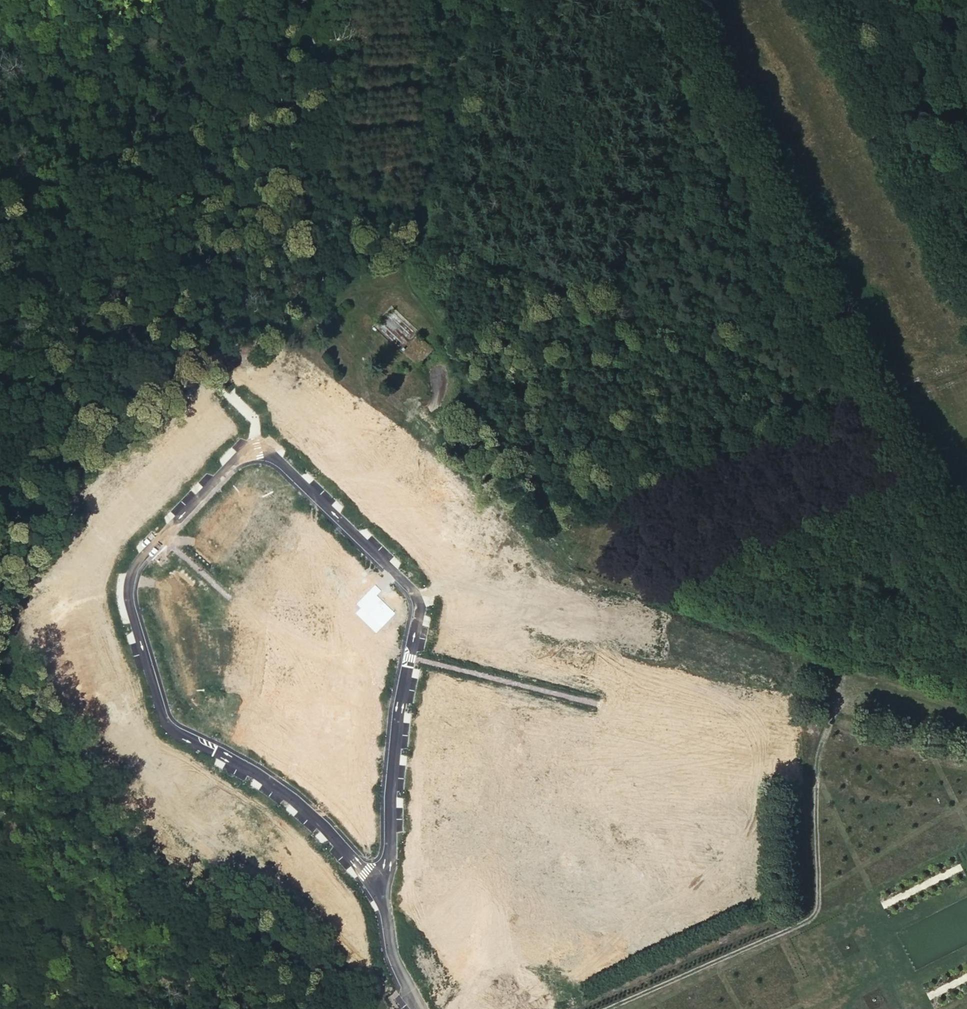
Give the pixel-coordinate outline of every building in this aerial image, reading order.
[(418,316),(403,333),(418,347),(434,329),(418,316)]
